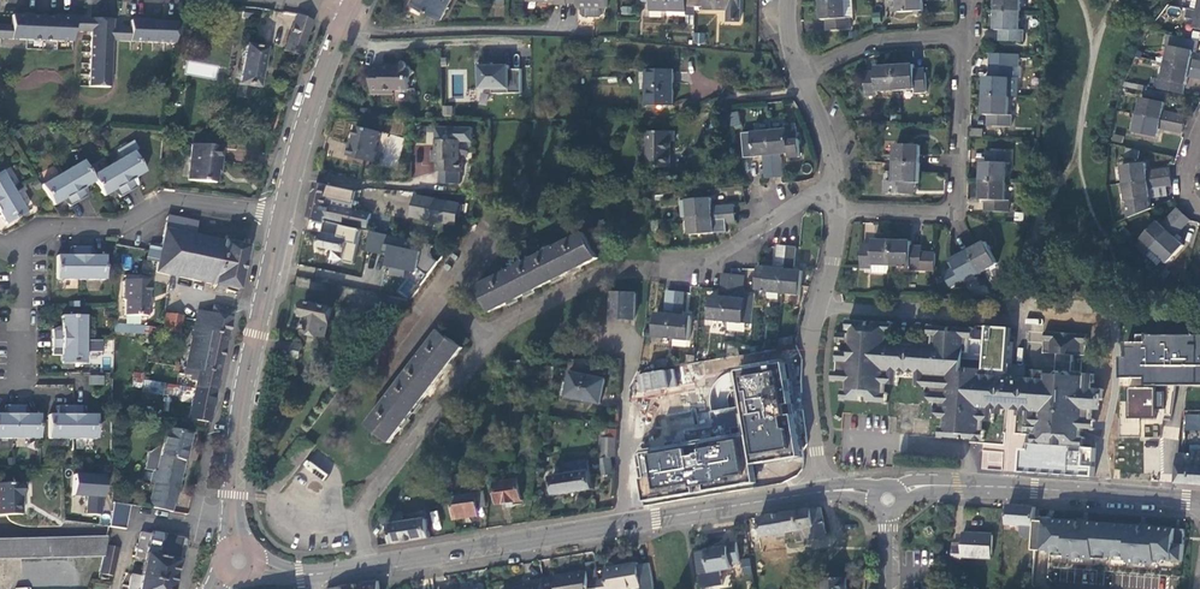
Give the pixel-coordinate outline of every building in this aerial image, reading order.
[(409,5),(410,6),(419,11),(437,20),(448,0),(411,0),(409,5)] [(565,3),(576,3),(576,7),(580,7),(580,14),(582,16),(598,16),(601,14),(601,8),(606,7),(606,0),(565,0),(565,3)] [(693,6),(693,0),(641,0),(641,1),(648,1),(648,8),(684,8),(684,6),(693,6)] [(693,6),(701,6),(701,7),(727,7),(726,19),(738,19),(738,0),(693,0),(693,6)] [(843,0),(819,0),(820,18),(829,17),(830,29),(849,28),(848,16),(844,16),(843,0)] [(851,0),(843,0),(844,16),(848,16),(851,16),(851,0)] [(898,12),(921,10),(920,0),(898,0),(898,12)] [(995,9),(1018,10),(1018,0),(995,0),(995,9)] [(1190,8),(1198,10),(1199,10),(1199,0),(1191,0),(1190,8)] [(196,17),(212,17),(212,7),(198,6),(196,17)] [(416,16),(419,11),(410,6),(407,12),(416,16)] [(1198,10),(1190,8),(1187,8),(1185,18),(1196,20),(1194,27),(1199,28),(1199,10),(1198,10)] [(1017,30),(1018,10),(995,9),(995,29),(1002,29),(1002,40),(1021,41),(1021,30),(1017,30)] [(6,15),(6,24),(0,24),(0,38),(68,41),(68,31),(78,31),(79,18),(6,15)] [(282,49),(298,55),(311,22),(295,15),(282,49)] [(106,88),(108,39),(108,26),(108,19),(86,18),(86,32),(83,87),(106,88)] [(113,39),(173,42),(175,23),(127,21),(127,27),(114,26),(113,39)] [(705,33),(694,33),(694,43),(705,43),(705,33)] [(1194,38),(1185,37),(1171,34),(1165,62),(1199,69),(1199,60),(1190,58),(1194,38)] [(211,49),(195,45),(192,59),(225,67),(230,47),(212,43),(211,49)] [(263,48),(244,44),(237,83),(238,84),(247,85),(255,87),(263,48)] [(1016,66),(1017,53),(993,52),(992,77),(984,76),(983,95),(1007,96),(1007,77),(1011,77),(1011,65),(1016,66)] [(188,59),(185,73),(216,79),(219,66),(188,59)] [(574,61),(555,61),(555,69),(574,69),(574,61)] [(1165,62),(1162,79),(1154,77),(1152,87),(1182,93),(1184,83),(1185,84),(1186,74),(1199,77),(1199,69),(1165,62)] [(408,64),(366,64),(366,93),(408,93),(408,64)] [(521,65),(476,64),(475,90),(521,91),(521,65)] [(911,64),(893,65),(894,89),(912,89),(913,91),(924,91),(924,73),(912,73),(911,64)] [(876,90),(894,89),(893,65),(875,66),(875,75),(864,76),(865,94),(876,93),(876,90)] [(645,69),(645,104),(671,104),(671,69),(645,69)] [(1011,77),(1007,77),(1007,96),(1016,96),(1016,77),(1011,77)] [(238,84),(237,93),(245,95),(247,85),(238,84)] [(1006,113),(1007,96),(983,95),(983,112),(991,113),(991,125),(1009,125),(1010,113),(1006,113)] [(1140,97),(1136,114),(1182,124),(1184,116),(1162,111),(1164,102),(1140,97)] [(731,126),(739,125),(738,111),(730,112),(731,126)] [(1180,132),(1182,124),(1136,114),(1132,130),(1156,136),(1158,127),(1180,132)] [(787,130),(769,131),(773,179),(782,178),(780,155),(788,154),(789,158),(799,157),(798,141),(797,141),(796,126),(786,127),(787,130)] [(345,157),(375,165),(378,154),(373,153),(378,133),(354,127),(350,147),(348,147),(345,157)] [(671,131),(645,131),(646,168),(668,167),(668,142),(672,142),(671,131)] [(765,179),(773,179),(769,131),(752,132),(754,157),(763,156),(765,179)] [(381,133),(379,145),(385,147),(381,164),(397,167),(403,138),(381,133)] [(1115,133),(1113,140),(1123,142),(1125,135),(1115,133)] [(434,173),(442,173),(443,141),(434,141),(433,163),(435,163),(434,173)] [(442,173),(460,173),(460,160),(457,160),(457,142),(443,141),(442,173)] [(895,143),(894,162),(918,163),(919,144),(895,143)] [(219,149),(191,146),(188,180),(214,183),(216,163),(218,163),(219,149)] [(129,151),(110,162),(126,190),(135,185),(130,178),(142,171),(129,151)] [(981,162),(980,180),(1004,181),(1004,163),(1008,163),(1008,151),(990,151),(990,162),(981,162)] [(80,185),(92,178),(90,174),(79,157),(58,170),(75,198),(84,193),(80,185)] [(110,162),(90,174),(92,178),(102,194),(113,188),(117,195),(126,190),(110,162)] [(917,181),(918,163),(894,162),(893,180),(884,180),(884,192),(905,193),(905,181),(909,181),(917,181)] [(1121,166),(1123,182),(1169,176),(1168,168),(1145,171),(1144,163),(1121,166)] [(66,204),(75,198),(58,170),(37,182),(49,202),(61,195),(66,204)] [(10,190),(0,175),(0,196),(10,190)] [(1147,188),(1170,185),(1169,176),(1123,182),(1128,217),(1150,208),(1147,188)] [(1003,200),(1004,181),(980,180),(979,199),(988,199),(988,211),(1006,211),(1007,200),(1003,200)] [(350,219),(356,220),(357,215),(357,213),(325,205),(326,199),(357,206),(358,204),(360,194),(314,183),(306,218),(322,221),(322,220),(349,226),(350,219)] [(10,190),(0,196),(0,220),(2,223),(22,211),(10,190)] [(429,194),(427,200),(458,206),(460,196),(442,195),(429,194)] [(678,200),(680,217),(687,216),(734,213),(733,205),(710,206),(709,197),(678,200)] [(454,227),(458,206),(427,200),(413,198),(409,218),(454,227)] [(1140,239),(1151,248),(1183,213),(1178,208),(1162,225),(1157,221),(1140,239)] [(734,221),(734,213),(687,216),(688,233),(712,231),(711,223),(734,221)] [(1190,219),(1183,213),(1151,248),(1164,261),(1167,263),(1184,245),(1179,241),(1174,236),(1176,234),(1190,219)] [(165,214),(158,245),(155,259),(153,270),(235,288),(244,247),(229,243),(230,236),(221,234),(219,241),(189,234),(192,220),(165,214)] [(1124,225),(1119,230),(1127,237),(1131,232),(1124,225)] [(318,248),(344,254),(348,234),(349,231),(323,226),(318,248)] [(357,229),(350,227),(349,231),(348,234),(356,236),(357,229)] [(369,232),(357,229),(356,236),(355,237),(367,240),(369,232)] [(582,234),(477,288),(489,313),(595,259),(582,234)] [(1151,248),(1140,239),(1134,246),(1144,255),(1146,254),(1151,248)] [(871,272),(890,273),(890,264),(891,240),(872,240),(872,249),(860,248),(859,266),(871,267),(871,272)] [(908,268),(933,269),(934,252),(920,252),(920,249),(909,249),(909,241),(891,240),(890,264),(908,264),(908,268)] [(983,241),(967,250),(979,271),(995,263),(983,241)] [(143,256),(155,259),(158,245),(146,243),(143,256)] [(54,276),(78,276),(77,244),(66,244),(67,253),(53,253),(54,276)] [(89,244),(77,244),(78,276),(102,276),(102,253),(89,253),(89,244)] [(762,291),(781,293),(785,246),(776,246),(774,267),(765,267),(757,266),(754,290),(762,291)] [(794,247),(785,246),(781,293),(798,294),(800,270),(791,269),(794,247)] [(1164,261),(1151,248),(1146,254),(1158,266),(1164,261)] [(962,281),(979,271),(967,250),(950,259),(955,267),(962,281)] [(425,255),(418,266),(427,272),(434,260),(425,255)] [(950,287),(962,281),(955,267),(942,273),(950,287)] [(1166,270),(1160,276),(1163,279),(1169,272),(1166,270)] [(310,273),(308,280),(323,283),(324,278),(324,276),(310,273)] [(707,319),(724,321),(729,274),(720,273),(718,297),(710,296),(707,319)] [(738,275),(729,274),(724,321),(742,323),(751,324),(754,294),(745,294),(741,293),(736,292),(738,275)] [(148,282),(122,282),(122,301),(123,301),(123,317),(147,317),(147,314),(148,314),(148,305),(146,305),(146,297),(148,297),(148,282)] [(652,336),(669,338),(675,291),(666,290),(663,313),(654,312),(652,336)] [(682,292),(675,291),(669,338),(686,340),(689,316),(680,315),(682,292)] [(611,293),(610,318),(632,319),(633,294),(611,293)] [(387,307),(401,310),(408,301),(390,297),(387,307)] [(331,308),(304,302),(301,317),(306,318),(303,332),(325,337),(331,308)] [(212,304),(209,312),(229,316),(231,308),(212,304)] [(195,376),(193,388),(212,393),(229,316),(209,312),(196,309),(190,333),(182,366),(187,367),(186,374),(195,376)] [(181,314),(163,312),(162,329),(181,331),(181,314)] [(50,327),(50,338),(84,338),(84,315),(58,315),(58,327),(50,327)] [(1025,341),(1041,342),(1043,320),(1027,318),(1025,341)] [(111,330),(141,334),(141,326),(111,322),(111,330)] [(1091,407),(1094,407),(1095,387),(1090,387),(1091,382),(1093,382),(1094,372),(1086,371),(1086,372),(1082,372),(1080,370),(1072,369),(1073,353),(1081,353),(1086,349),(1087,336),(1082,332),(1049,330),(1044,335),(1043,347),(1047,351),(1056,352),(1055,373),(1041,372),(1042,369),(1033,369),(1033,377),(1035,378),(1035,383),(1029,380),(1021,379),(1020,376),(1019,374),(1017,372),(1013,371),(1010,372),(1007,375),(1005,378),(996,377),(991,380),(991,374),(994,374),(994,366),(985,365),(985,368),(975,367),(970,371),(964,371),(959,366),(960,350),(968,351),(969,337),(965,332),(936,330),(933,334),(932,341),(928,340),(926,341),(924,343),(924,345),(916,344),(915,342),(913,340),(911,339),(907,339),(905,341),(904,343),(894,342),(894,340),(892,338),(888,337),(888,332),(886,329),(883,327),(856,325),(851,329),(849,353),(849,362),(838,361),(837,372),(842,378),(842,382),(847,382),(847,392),(850,396),(878,398),(883,395),(883,384),(889,384),(889,382),(895,373),(899,373),(899,368),(917,369),(917,375),(919,375),(925,381),(924,384),(928,384),(927,391),(933,397),(933,400),(936,400),(935,407),(940,413),(940,417),(945,417),(945,428),(948,432),(977,434),(981,431),(981,420),(985,421),(986,418),(989,416),(993,416),(994,411),(1003,412),(1007,401),(1015,402),(1018,409),(1018,413),(1026,414),(1026,419),(1029,419),(1034,422),(1034,424),(1038,424),(1037,435),(1041,439),(1048,440),(1071,441),(1075,441),(1079,437),(1080,427),(1084,427),(1084,425),(1090,418),(1091,407)] [(389,443),(462,349),(439,332),(367,426),(389,443)] [(837,334),(836,342),(845,343),(846,334),(837,334)] [(1129,343),(1129,358),(1123,358),(1123,379),(1147,379),(1148,386),(1199,386),(1199,336),(1148,335),(1148,343),(1129,343)] [(84,362),(84,338),(50,338),(50,349),(58,349),(58,362),(84,362)] [(90,339),(90,351),(103,351),(103,339),(90,339)] [(297,357),(300,345),(279,340),(276,353),(297,357)] [(839,352),(838,361),(849,362),(849,353),(839,352)] [(656,361),(657,368),(666,367),(665,360),(656,361)] [(787,362),(739,371),(747,408),(718,412),(720,427),(692,432),(693,438),(672,443),(673,450),(651,453),(655,478),(650,479),(653,501),(761,483),(756,461),(802,452),(787,362)] [(674,367),(635,375),(639,393),(677,385),(674,367)] [(603,380),(570,372),(568,383),(572,384),(569,397),(598,404),(603,380)] [(104,385),(104,375),(89,375),(88,385),(104,385)] [(161,394),(163,384),(142,380),(140,390),(161,394)] [(1102,388),(1095,387),(1094,407),(1098,408),(1098,397),(1101,397),(1102,388)] [(186,417),(206,422),(212,393),(193,388),(192,389),(186,417)] [(14,438),(14,405),(4,405),(4,413),(0,413),(0,438),(14,438)] [(14,438),(39,438),(39,413),(24,413),(24,405),(14,405),(14,438)] [(49,439),(72,439),(72,406),(61,406),(61,414),(49,414),(49,439)] [(82,406),(72,406),(72,439),(95,439),(95,414),(82,414),(82,406)] [(1199,430),(1199,413),(1184,413),(1183,430),(1199,430)] [(184,435),(186,424),(163,420),(150,482),(154,483),(149,505),(172,510),(177,488),(175,488),(187,435),(184,435)] [(602,429),(601,458),(611,457),(617,456),(618,430),(602,429)] [(1029,450),(1022,449),(1021,473),(1095,477),(1096,448),(1070,446),(1071,441),(1048,440),(1048,444),(1029,443),(1029,450)] [(1145,441),(1144,451),(1153,452),(1154,442),(1145,441)] [(1190,446),(1189,453),(1189,455),(1177,454),(1174,483),(1199,485),(1199,446),(1190,446)] [(315,450),(308,459),(328,474),(334,464),(315,450)] [(613,473),(611,457),(601,458),(601,461),(603,475),(613,473)] [(589,471),(588,463),(567,466),(568,474),(553,477),(556,496),(593,489),(590,470),(589,471)] [(498,504),(522,500),(518,480),(495,483),(498,504)] [(0,484),(0,515),(20,515),(20,498),(22,498),(22,484),(0,484)] [(454,519),(478,516),(477,509),(474,494),(474,493),(451,496),(454,519)] [(482,493),(474,494),(477,509),(484,508),(482,493)] [(80,519),(106,524),(108,502),(84,497),(80,519)] [(128,505),(108,502),(106,524),(124,527),(128,505)] [(1020,533),(1033,534),(1034,518),(1034,506),(1034,505),(1007,503),(1006,522),(1021,523),(1020,533)] [(786,531),(800,528),(821,520),(820,511),(819,505),(779,511),(783,535),(786,535),(786,531)] [(774,537),(783,535),(779,511),(758,515),(761,534),(773,532),(774,537)] [(401,515),(382,518),(379,522),(386,529),(389,528),(390,533),(392,546),(429,539),(426,520),(403,524),(401,515)] [(1052,519),(1034,518),(1033,534),(1032,548),(1066,550),(1065,555),(1093,557),(1093,553),(1128,555),(1127,559),(1155,561),(1155,558),(1181,560),(1183,528),(1148,525),(1148,523),(1139,522),(1139,524),(1086,520),(1086,518),(1077,517),(1077,519),(1052,517),(1052,519)] [(823,531),(821,520),(800,528),(802,539),(823,531)] [(144,549),(139,572),(171,579),(180,538),(148,530),(148,533),(139,531),(135,547),(144,549)] [(990,556),(991,532),(962,531),(961,544),(951,544),(950,561),(960,561),(961,554),(990,556)] [(101,555),(104,544),(105,535),(48,538),(0,539),(0,559),(101,555)] [(185,539),(180,538),(171,579),(175,580),(185,539)] [(739,561),(735,540),(726,541),(726,545),(705,548),(709,570),(731,566),(730,562),(739,561)] [(111,575),(117,547),(104,544),(101,555),(97,572),(111,575)] [(740,559),(743,579),(752,578),(749,558),(740,559)] [(652,588),(648,560),(635,562),(635,560),(603,565),(605,575),(596,576),(598,588),(608,588),(638,583),(639,588),(646,588),(652,588)] [(779,565),(779,572),(794,571),(794,563),(779,565)] [(801,563),(794,563),(794,571),(802,570),(801,563)] [(596,576),(586,578),(584,569),(553,573),(556,588),(598,588),(596,576)] [(171,579),(139,572),(138,575),(130,573),(126,588),(169,588),(171,579)] [(543,588),(556,588),(553,573),(541,575),(541,576),(543,588)] [(822,575),(822,588),(846,588),(846,575),(822,575)] [(541,576),(523,579),(524,585),(501,588),(543,588),(541,576)] [(377,579),(326,588),(379,588),(377,579)]
